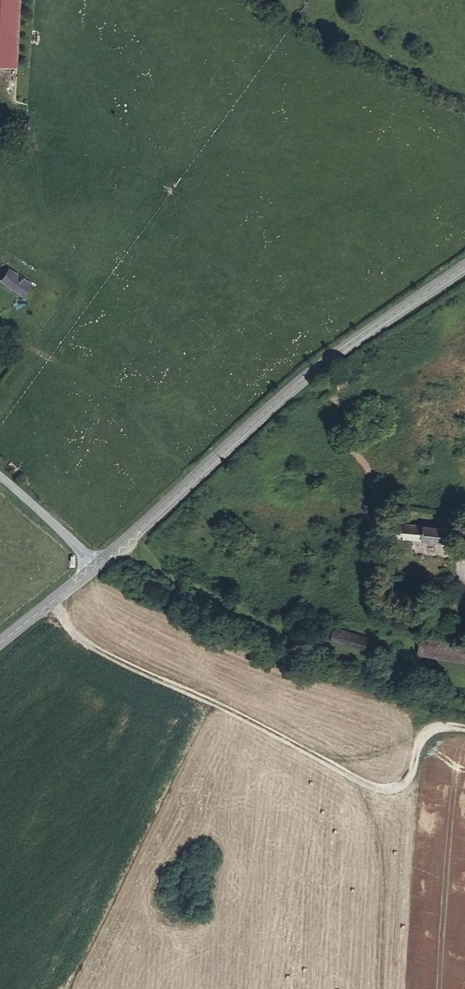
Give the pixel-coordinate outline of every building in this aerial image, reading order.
[(18,61),(22,0),(0,0),(0,60),(18,61)] [(0,262),(0,279),(19,292),(27,281),(0,262)] [(330,375),(336,389),(349,384),(343,370),(330,375)] [(422,522),(421,537),(448,539),(449,524),(422,522)] [(401,537),(411,537),(411,526),(401,525),(401,537)]
